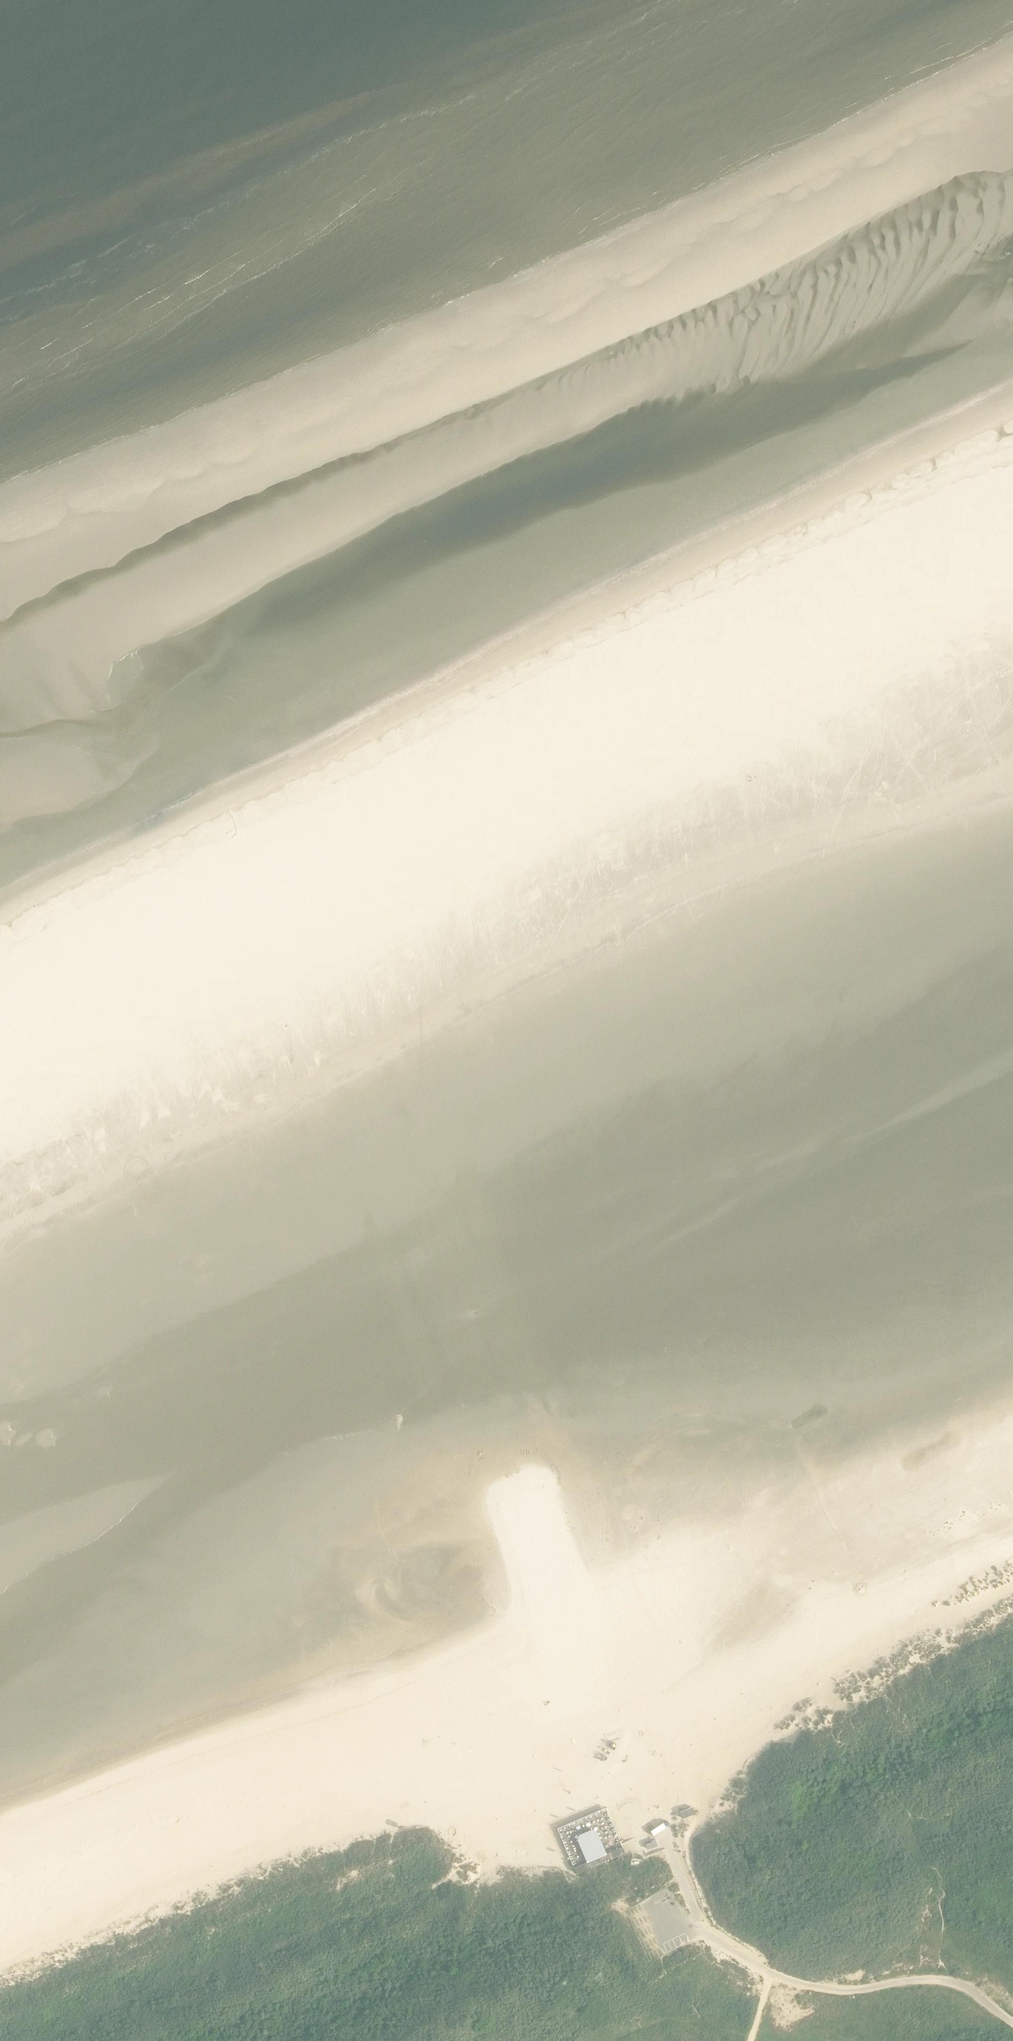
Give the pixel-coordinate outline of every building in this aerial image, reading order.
[(692,1806),(679,1811),(682,1817),(694,1812),(692,1806)] [(587,1861),(574,1866),(577,1872),(625,1852),(622,1846),(606,1852),(596,1829),(591,1827),(579,1833),(577,1838),(587,1861)]
